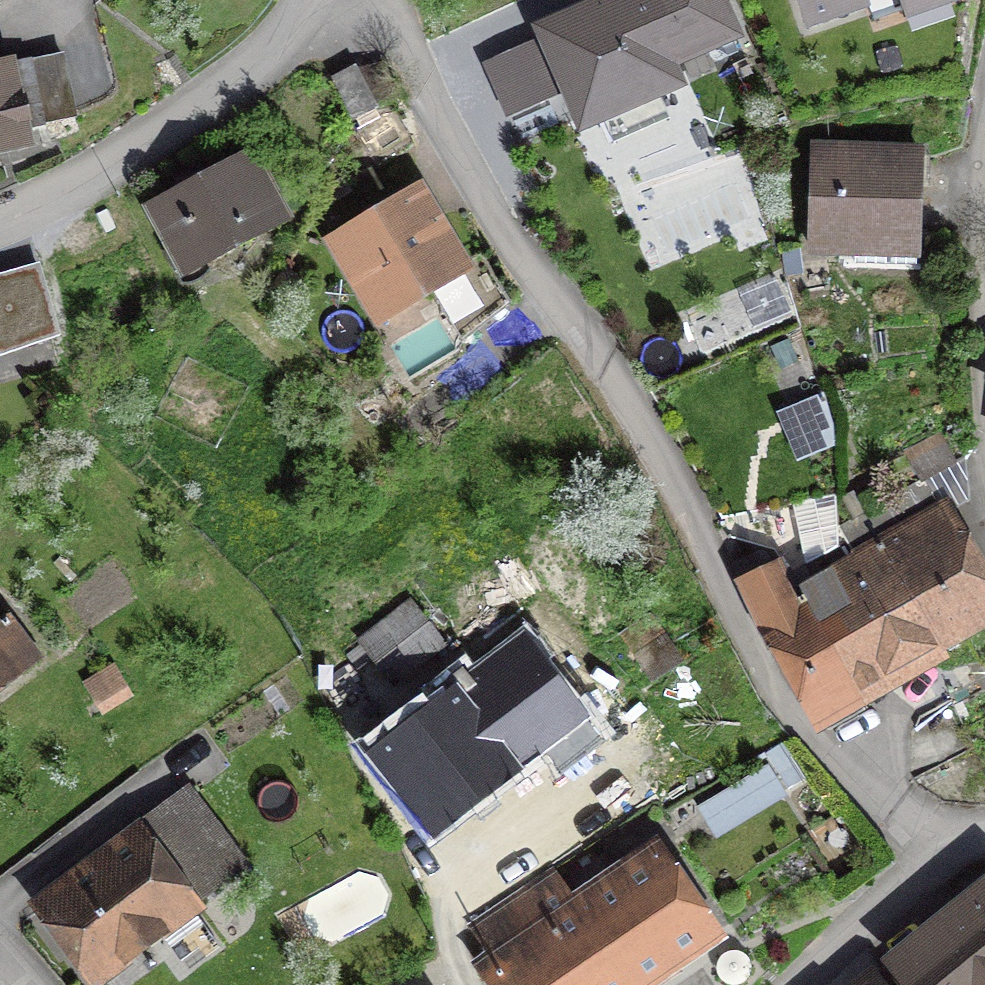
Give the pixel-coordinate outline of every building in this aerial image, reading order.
[(730,33),(715,0),(661,0),(642,8),(639,0),(611,0),(543,30),(583,122),(675,82),(665,61),(730,33)] [(810,18),(862,0),(804,0),(810,18)] [(27,135),(17,91),(36,87),(44,123),(74,117),(61,57),(30,64),(29,59),(0,64),(0,141),(27,135)] [(356,67),(334,79),(354,119),(377,107),(356,67)] [(560,92),(549,67),(499,89),(510,114),(560,92)] [(854,263),(916,265),(919,154),(814,151),(811,246),(854,247),(854,263)] [(150,206),(185,270),(282,218),(248,154),(150,206)] [(334,242),(379,317),(463,267),(418,192),(334,242)] [(920,480),(836,528),(855,556),(887,613),(913,598),(938,642),(984,615),(984,585),(941,508),(938,510),(920,480)] [(861,697),(856,689),(802,596),(784,564),(775,569),(763,549),(734,566),(771,647),(776,644),(821,721),(861,697)] [(832,579),(802,596),(856,689),(938,642),(913,598),(887,613),(855,556),(828,572),(832,579)] [(362,640),(395,682),(443,645),(409,602),(362,640)] [(32,648),(5,613),(0,616),(0,672),(32,648)] [(448,706),(379,756),(434,827),(542,743),(555,760),(592,731),(526,645),(475,685),(463,670),(436,691),(448,706)] [(42,906),(93,975),(241,864),(190,796),(42,906)] [(500,984),(629,984),(710,932),(659,856),(577,910),(552,872),(473,925),(498,964),(490,970),(500,984)] [(882,970),(894,984),(984,984),(984,888),(894,961),(882,970)] [(882,970),(864,984),(894,984),(882,970)]
